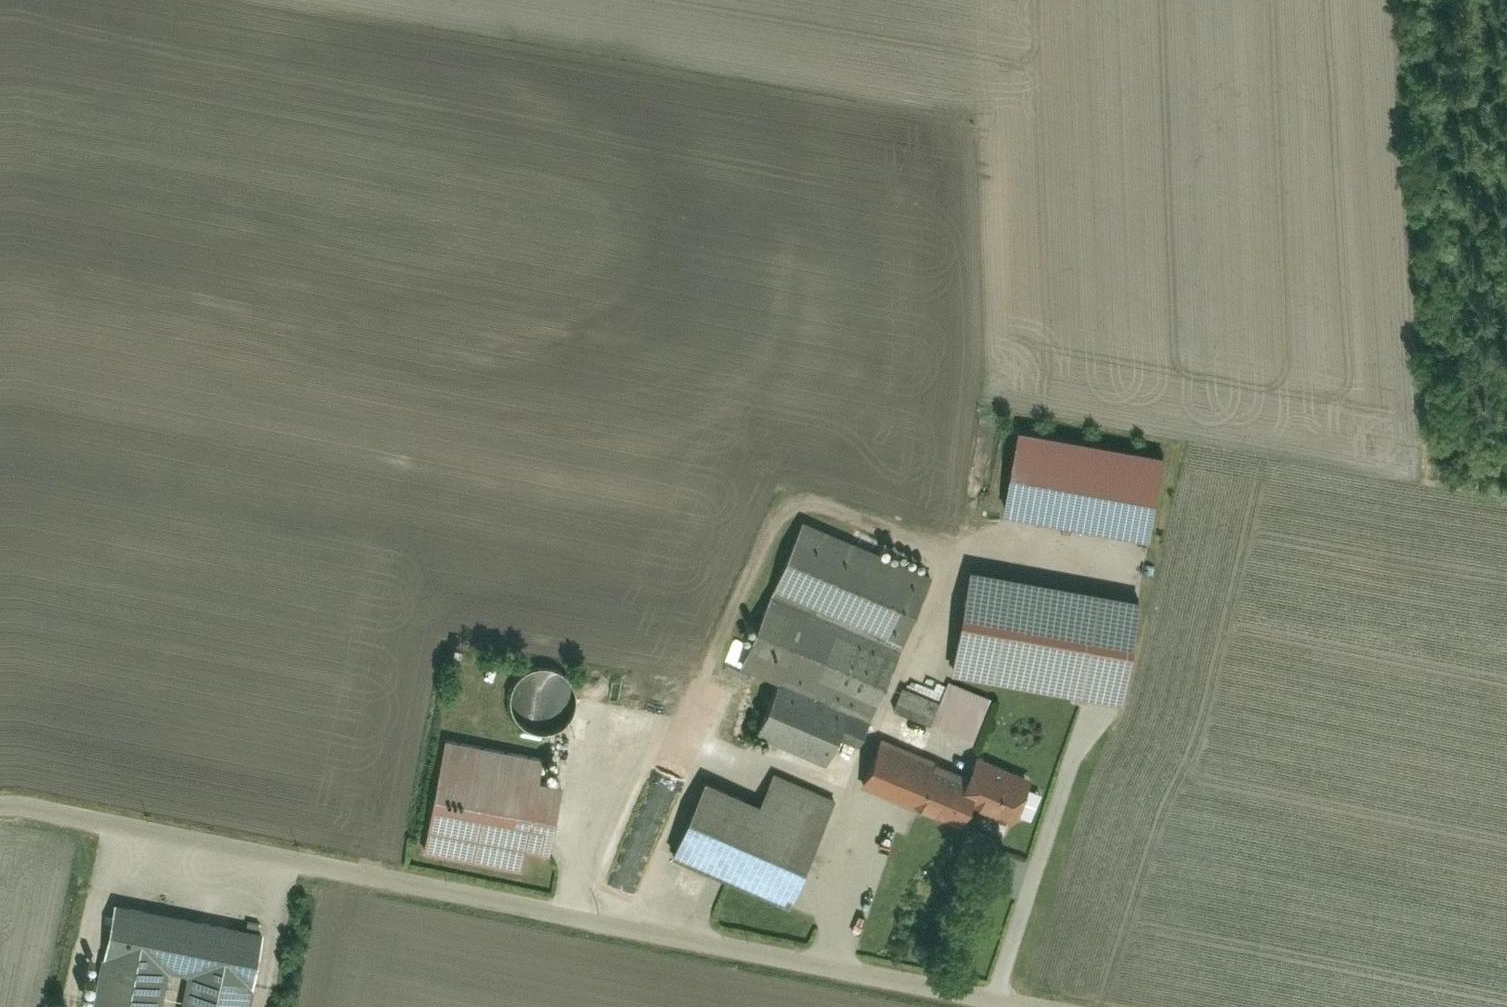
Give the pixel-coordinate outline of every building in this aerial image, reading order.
[(1019,436),(1008,518),(1156,538),(1168,456),(1019,436)] [(800,527),(745,668),(875,718),(930,578),(800,527)] [(512,696),(512,710),(517,720),(523,727),(536,733),(559,731),(573,719),(578,705),(576,689),(569,678),(555,669),(533,670),(518,681),(512,696)] [(954,688),(945,708),(906,690),(892,721),(971,756),(993,706),(954,688)] [(771,710),(754,748),(844,787),(865,738),(844,729),(840,740),(771,710)] [(561,763),(445,743),(425,852),(541,873),(561,763)] [(977,766),(970,783),(886,746),(867,788),(961,830),(972,805),(1015,824),(1031,790),(977,766)] [(778,771),(764,804),(708,780),(676,855),(788,903),(834,795),(778,771)] [(91,1006),(251,1006),(263,942),(108,913),(91,1006)]
